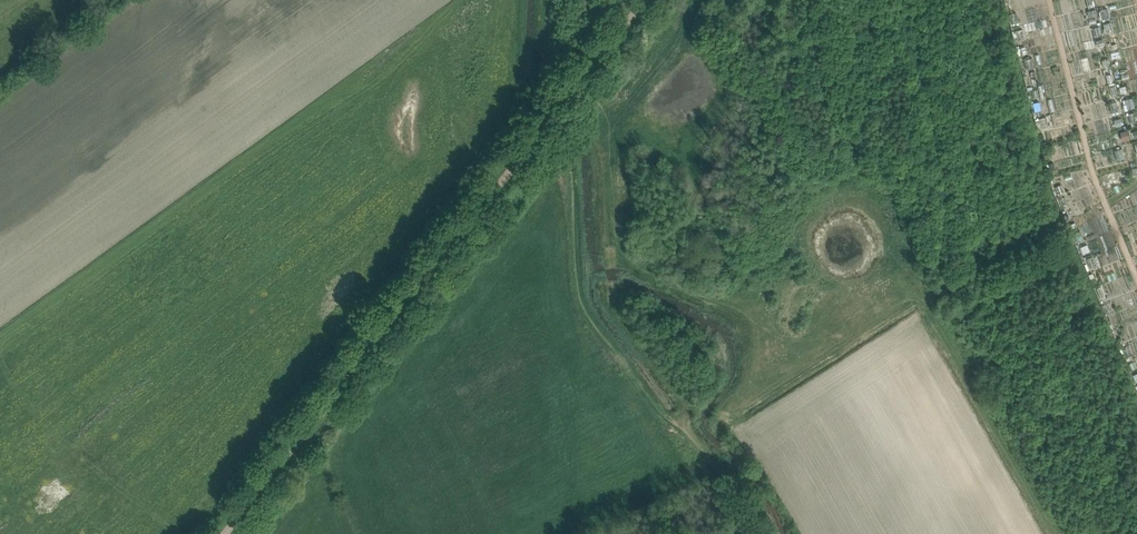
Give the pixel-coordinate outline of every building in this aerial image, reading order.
[(1119,131),(1121,141),(1129,139),(1127,130),(1119,131)]
